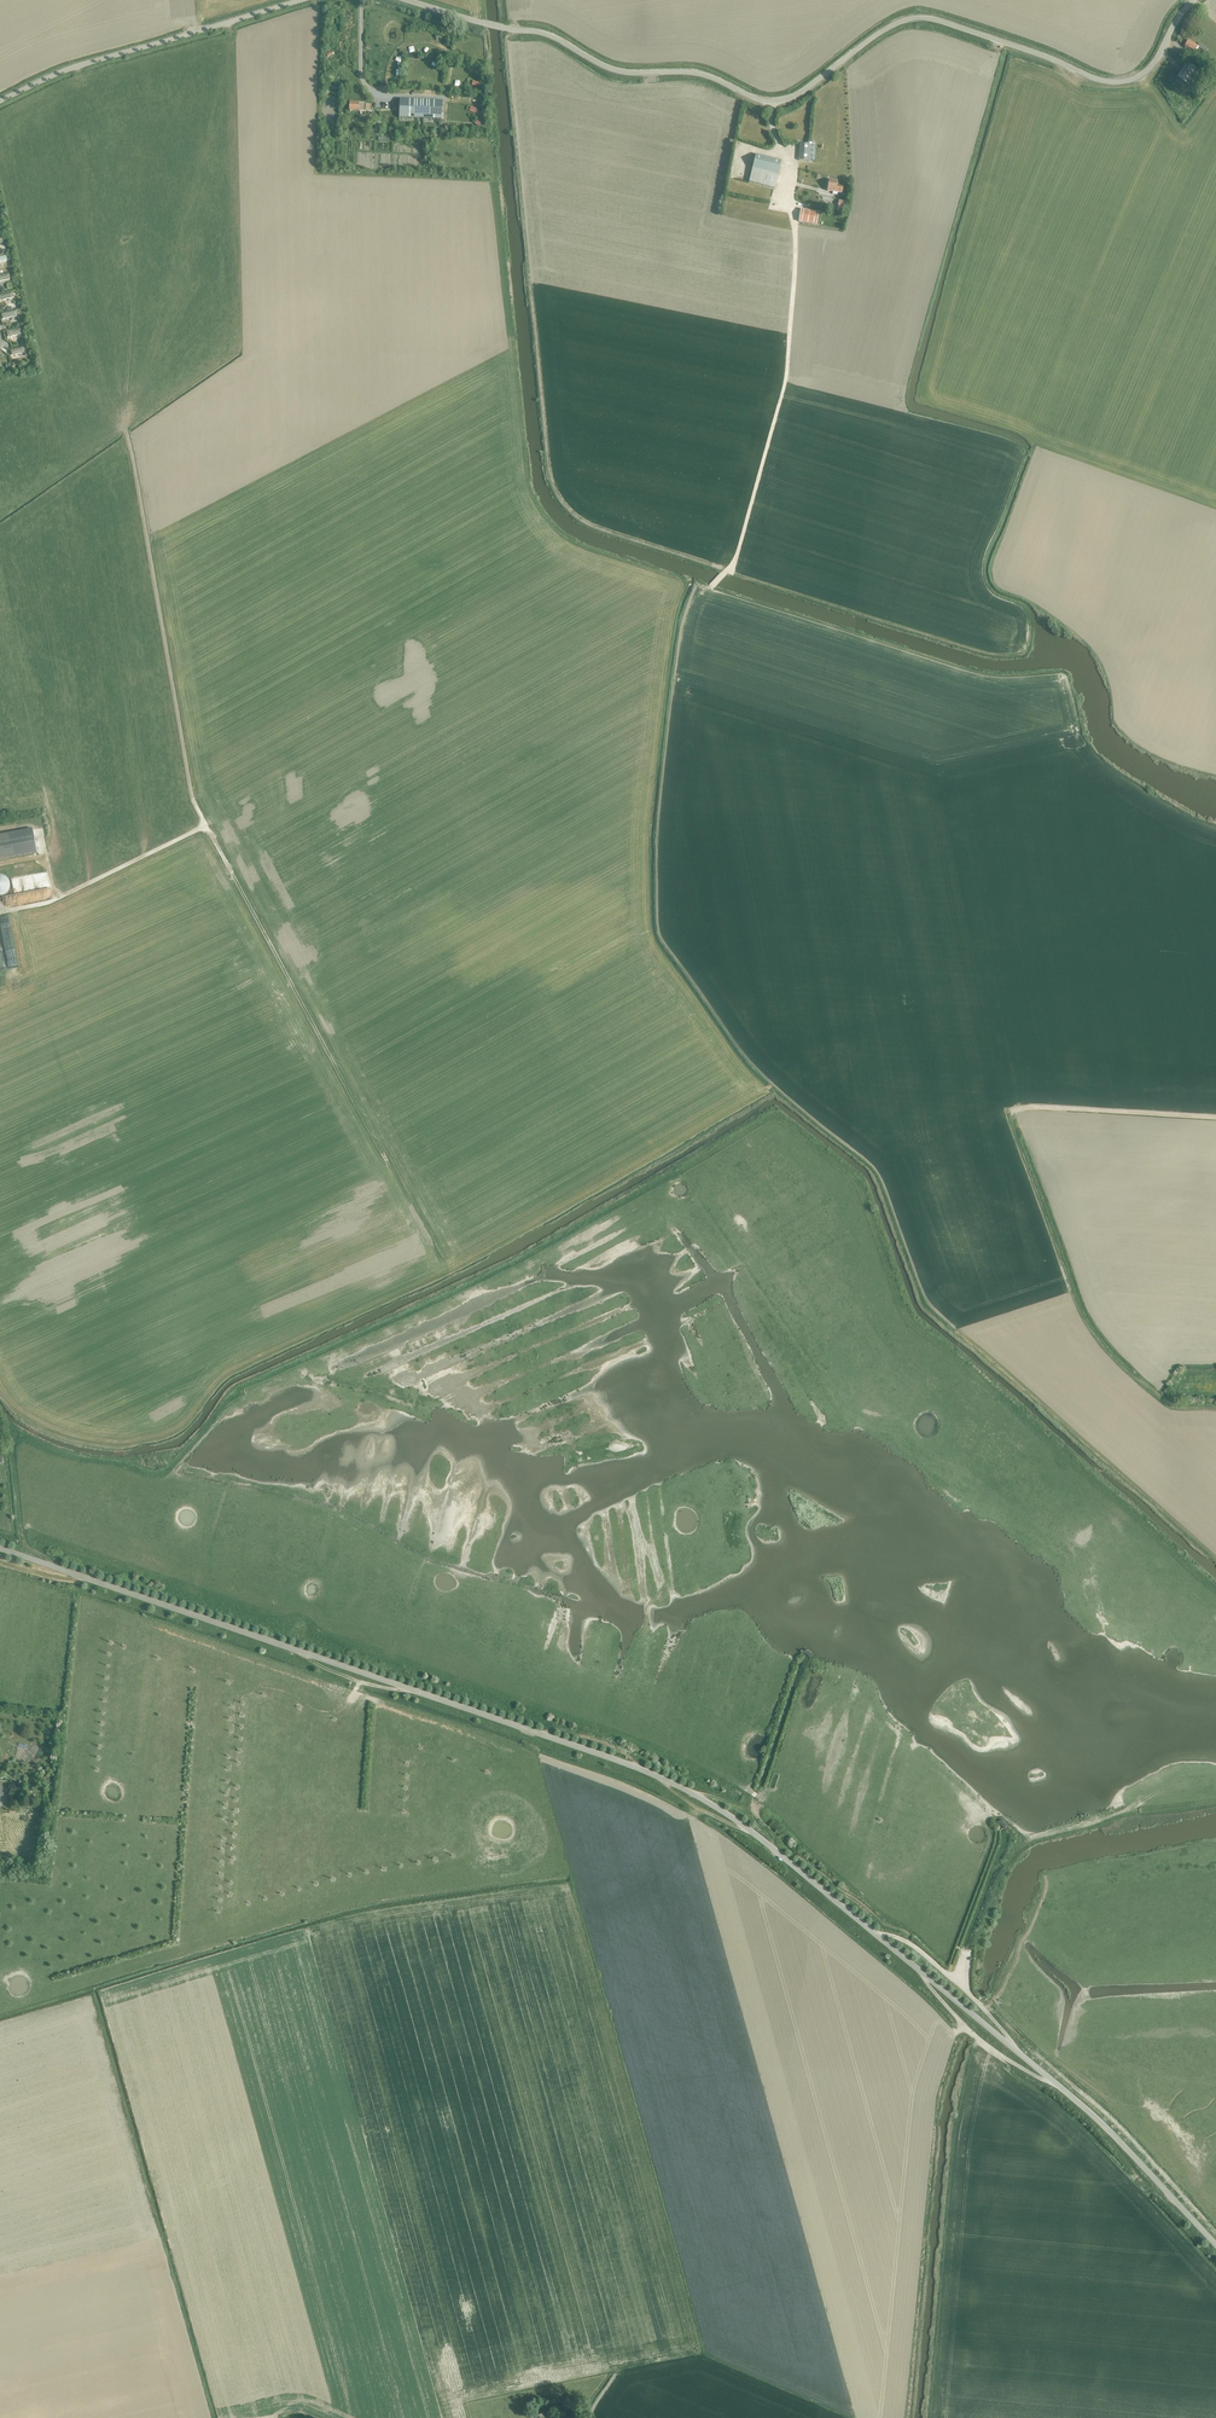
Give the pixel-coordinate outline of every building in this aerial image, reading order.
[(1207,48),(1203,46),(1199,43),(1197,46),(1189,40),(1184,47),(1194,53),(1198,47),(1205,51),(1207,48)] [(1187,63),(1177,78),(1198,92),(1208,78),(1187,63)] [(442,102),(400,100),(399,118),(441,120),(442,102)] [(366,104),(350,104),(349,111),(365,112),(366,110),(370,110),(370,105),(366,105),(366,104)] [(812,161),(813,145),(809,145),(809,144),(799,144),(798,160),(808,161),(812,161)] [(752,170),(749,182),(774,189),(777,176),(781,161),(756,155),(752,170)] [(827,191),(832,192),(832,194),(837,195),(837,193),(842,193),(842,188),(837,188),(837,187),(837,182),(828,180),(827,191)] [(838,201),(837,208),(843,209),(846,209),(847,202),(838,201)] [(801,209),(798,222),(816,225),(818,212),(801,209)] [(0,835),(0,860),(37,853),(32,829),(0,835)] [(0,896),(1,895),(2,895),(3,895),(4,895),(5,894),(6,894),(6,893),(7,893),(8,892),(8,891),(9,890),(9,889),(10,888),(10,887),(10,886),(10,885),(10,884),(10,883),(9,882),(9,881),(9,880),(8,879),(7,878),(6,877),(5,876),(4,876),(3,875),(2,875),(1,875),(0,875),(0,896)] [(1003,1820),(998,1822),(1001,1825),(1005,1829),(1006,1824),(1003,1820)]
